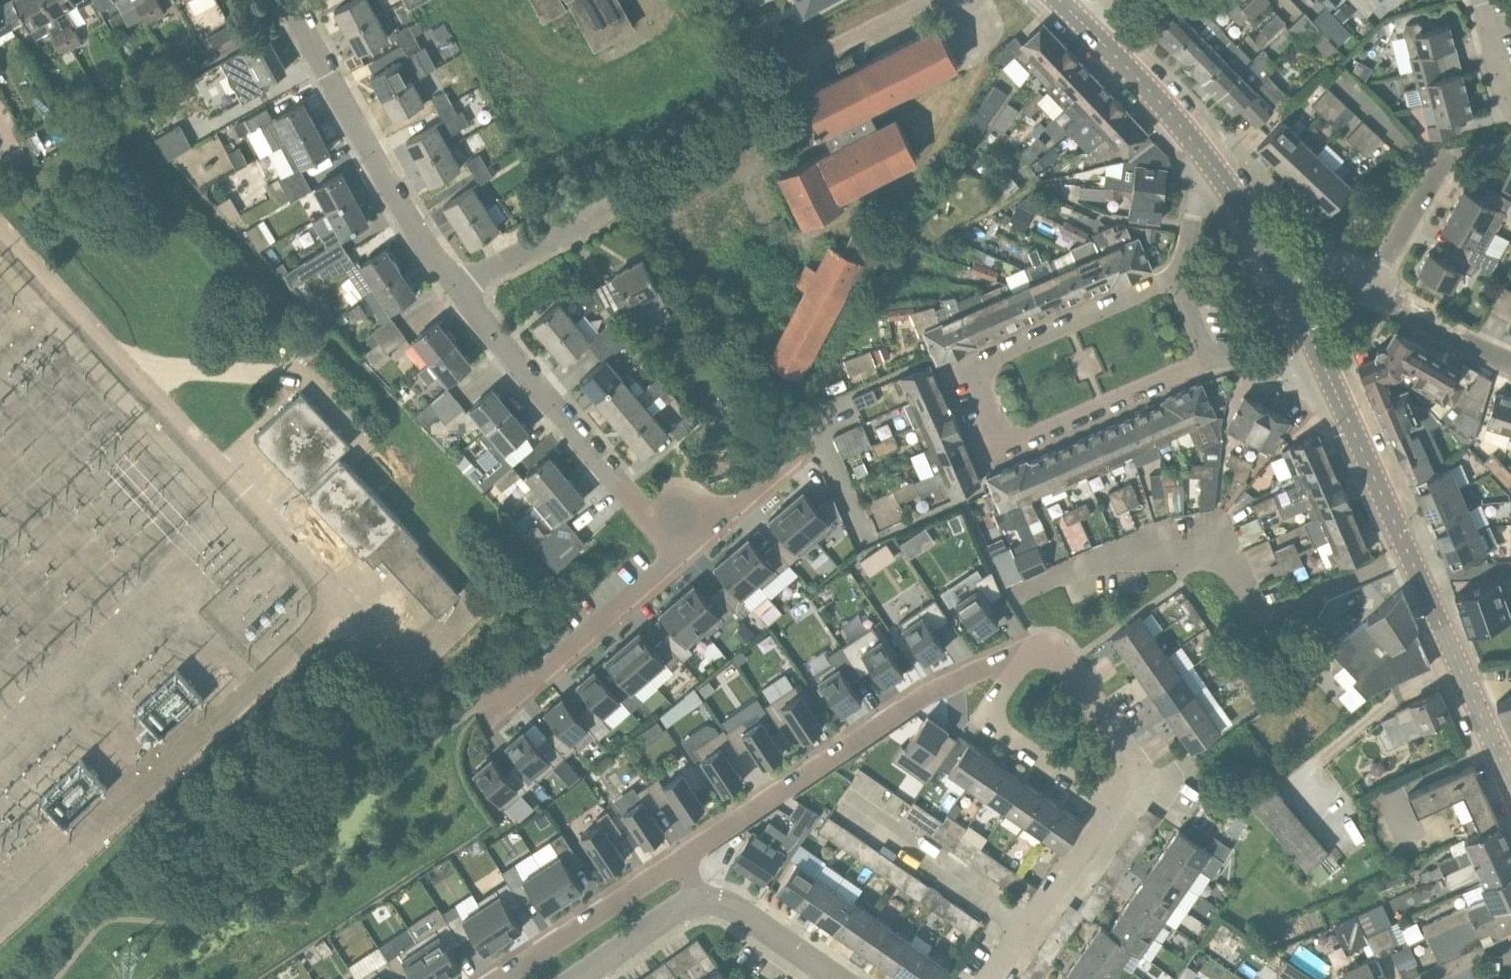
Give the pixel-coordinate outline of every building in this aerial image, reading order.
[(72,48),(65,33),(46,0),(10,0),(1,5),(13,26),(26,19),(36,38),(50,30),(62,53),(72,48)] [(94,0),(46,0),(65,33),(72,48),(82,43),(74,29),(77,27),(66,8),(77,2),(80,8),(94,0)] [(135,2),(139,0),(116,0),(122,10),(135,2)] [(135,2),(147,23),(156,17),(147,0),(139,0),(135,2)] [(156,17),(166,12),(159,0),(147,0),(156,17)] [(347,32),(378,15),(370,0),(353,0),(335,10),(347,32)] [(521,29),(577,0),(506,0),(521,29)] [(805,11),(826,0),(799,0),(805,11)] [(1159,34),(1194,0),(1162,0),(1144,18),(1159,34)] [(1159,34),(1173,49),(1208,15),(1194,0),(1159,34)] [(1249,16),(1252,19),(1271,2),(1269,0),(1251,0),(1242,8),(1249,16)] [(1369,0),(1350,0),(1359,9),(1369,0)] [(1227,12),(1232,17),(1242,8),(1237,3),(1227,12)] [(13,26),(1,5),(0,5),(0,33),(13,26)] [(1331,13),(1340,23),(1349,14),(1339,5),(1331,13)] [(1242,8),(1232,17),(1239,25),(1249,16),(1242,8)] [(1350,32),(1340,23),(1331,13),(1327,8),(1313,22),(1319,30),(1320,31),(1324,28),(1339,43),(1350,32)] [(1467,28),(1461,9),(1450,12),(1453,22),(1456,21),(1459,31),(1467,28)] [(1263,31),(1269,38),(1286,22),(1277,13),(1260,29),(1263,31)] [(1311,37),(1319,30),(1313,22),(1304,13),(1296,21),(1311,37)] [(359,53),(390,36),(378,15),(347,32),(359,53)] [(1181,58),(1187,65),(1223,30),(1208,15),(1173,49),(1181,57),(1181,58)] [(418,20),(409,25),(415,36),(425,31),(418,20)] [(1303,44),(1311,37),(1296,21),(1288,29),(1302,45),(1303,44)] [(450,34),(444,23),(432,30),(438,41),(450,34)] [(1039,63),(1062,41),(1044,23),(1022,44),(1014,35),(992,57),(1002,67),(1014,56),(1029,71),(1030,70),(1031,71),(1039,63)] [(1413,71),(1438,64),(1435,52),(1455,47),(1449,25),(1423,32),(1421,25),(1417,23),(1405,26),(1403,29),(1404,36),(1392,39),(1400,72),(1413,69),(1413,71)] [(402,44),(415,36),(409,25),(396,33),(402,44)] [(823,152),(787,170),(777,175),(801,222),(810,217),(846,199),(843,192),(918,154),(898,115),(880,124),(871,106),(957,63),(939,25),(858,66),(852,53),(836,61),(842,74),(816,87),(806,92),(834,148),(824,153),(823,152)] [(769,40),(763,30),(753,35),(759,46),(769,40)] [(1194,70),(1202,78),(1237,45),(1223,30),(1187,65),(1193,71),(1194,70)] [(1319,30),(1311,37),(1303,44),(1310,50),(1316,44),(1328,57),(1337,48),(1320,31),(1319,30)] [(1269,38),(1263,31),(1254,39),(1260,46),(1269,38)] [(219,36),(206,43),(209,48),(222,41),(219,36)] [(415,36),(402,44),(408,55),(422,47),(415,36)] [(221,63),(242,103),(269,88),(265,81),(286,70),(270,41),(253,51),(251,46),(221,63)] [(1057,80),(1079,59),(1062,41),(1039,63),(1031,71),(1047,88),(1045,90),(1046,90),(1057,80)] [(1202,78),(1217,93),(1252,60),(1237,45),(1202,78)] [(1256,124),(1275,105),(1296,88),(1285,77),(1287,75),(1263,50),(1253,60),(1252,60),(1217,93),(1232,110),(1238,104),(1256,124)] [(179,78),(200,67),(193,55),(172,66),(179,78)] [(383,97),(414,80),(402,58),(371,75),(383,97)] [(1063,108),(1096,77),(1079,59),(1057,80),(1046,90),(1063,108)] [(1364,82),(1372,67),(1358,60),(1352,73),(1364,82)] [(1431,103),(1467,93),(1461,72),(1442,77),(1438,64),(1413,71),(1417,85),(1420,95),(1428,93),(1431,103)] [(1074,133),(1087,120),(1113,95),(1096,77),(1063,108),(1074,119),(1064,128),(1070,135),(1071,136),(1074,133)] [(395,118),(426,102),(414,80),(383,97),(395,118)] [(989,120),(1007,94),(995,86),(977,111),(989,120)] [(1312,105),(1321,114),(1338,96),(1328,87),(1312,105)] [(438,109),(451,102),(445,90),(432,98),(438,109)] [(1030,101),(1038,107),(1045,97),(1038,91),(1030,101)] [(1436,123),(1428,125),(1432,138),(1456,132),(1453,119),(1472,114),(1467,93),(1431,103),(1436,123)] [(1087,120),(1104,136),(1104,137),(1130,113),(1113,95),(1087,120)] [(1338,96),(1321,114),(1331,122),(1347,105),(1338,96)] [(1038,107),(1030,101),(1022,111),(1026,114),(1030,117),(1030,116),(1038,107)] [(419,162),(457,141),(449,145),(445,136),(470,123),(462,110),(458,113),(451,102),(438,109),(444,120),(407,141),(419,162)] [(281,146),(317,127),(304,103),(273,119),(267,108),(246,119),(252,131),(261,126),(273,151),(281,146)] [(1003,132),(1018,110),(1007,103),(992,125),(1003,132)] [(56,108),(50,112),(42,116),(45,122),(59,115),(56,108)] [(1095,160),(1112,144),(1127,159),(1131,158),(1154,141),(1146,133),(1148,131),(1130,113),(1104,137),(1104,136),(1089,150),(1087,152),(1095,160)] [(1036,120),(1030,116),(1030,117),(1026,114),(1023,118),(1032,125),(1036,120)] [(250,132),(244,120),(234,126),(240,137),(250,132)] [(1257,146),(1275,163),(1300,137),(1282,120),(1257,146)] [(1347,138),(1356,146),(1373,129),(1363,120),(1347,138)] [(156,137),(163,147),(169,157),(192,144),(181,123),(156,137)] [(302,165),(302,166),(330,150),(317,127),(281,146),(287,157),(294,170),(278,178),(266,184),(271,194),(284,188),(285,190),(306,178),(300,166),(302,165)] [(1373,129),(1356,146),(1366,155),(1382,138),(1373,129)] [(1030,161),(1046,144),(1037,136),(1021,153),(1030,161)] [(1275,163),(1293,180),(1317,153),(1300,137),(1275,163)] [(1131,189),(1164,194),(1168,168),(1167,168),(1169,155),(1155,140),(1154,141),(1131,158),(1127,159),(1128,159),(1123,160),(1121,177),(1105,175),(1104,186),(1131,189)] [(457,141),(419,162),(431,184),(468,164),(469,161),(457,141)] [(1341,165),(1349,157),(1332,142),(1325,150),(1341,165)] [(248,162),(240,146),(228,153),(237,168),(248,162)] [(1293,180),(1310,196),(1335,169),(1317,153),(1293,180)] [(468,164),(473,173),(486,164),(480,154),(469,161),(468,164)] [(1039,160),(1044,166),(1045,167),(1053,161),(1047,154),(1039,160)] [(486,164),(473,173),(480,183),(493,175),(486,164)] [(987,183),(994,191),(1011,177),(1005,168),(987,183)] [(1335,169),(1310,196),(1328,213),(1353,186),(1335,169)] [(1502,189),(1510,194),(1510,172),(1502,189)] [(327,212),(355,196),(342,173),(314,188),(327,212)] [(1042,183),(1064,184),(1065,175),(1042,179),(1042,183)] [(1011,177),(994,191),(1000,200),(1018,186),(1011,177)] [(306,178),(285,190),(290,200),(291,201),(312,189),(306,178)] [(1079,198),(1105,200),(1106,188),(1080,186),(1079,198)] [(1496,232),(1507,212),(1506,211),(1510,202),(1510,199),(1488,186),(1488,188),(1489,188),(1483,199),(1464,188),(1453,208),(1496,232)] [(458,226),(487,207),(473,187),(445,205),(458,226)] [(1131,189),(1128,216),(1161,220),(1164,194),(1131,189)] [(1043,215),(1049,202),(1032,193),(1018,203),(1043,215)] [(345,238),(343,235),(369,220),(355,196),(327,212),(334,224),(320,232),(328,247),(319,252),(320,253),(307,260),(314,273),(327,265),(348,252),(341,240),(345,238)] [(1034,213),(1018,204),(1008,223),(1025,231),(1034,213)] [(487,207),(458,226),(472,247),(500,228),(487,207)] [(1485,252),(1496,232),(1453,208),(1442,228),(1461,239),(1456,249),(1455,248),(1454,250),(1478,263),(1484,251),(1485,252)] [(1053,233),(1056,221),(1041,217),(1038,229),(1053,233)] [(276,239),(264,220),(247,230),(259,250),(276,239)] [(1061,230),(1073,236),(1077,227),(1065,222),(1061,230)] [(1155,240),(1157,227),(1147,225),(1145,238),(1155,240)] [(1114,284),(1132,276),(1119,245),(1122,244),(1116,230),(1114,231),(1112,226),(1091,234),(1096,244),(1100,253),(1114,284)] [(1119,245),(1132,276),(1152,268),(1138,235),(1131,239),(1126,226),(1116,230),(1122,244),(1119,245)] [(974,239),(999,249),(1004,237),(979,227),(974,239)] [(1077,227),(1073,236),(1083,241),(1088,232),(1077,227)] [(811,362),(847,291),(855,276),(868,283),(887,247),(855,229),(843,252),(829,245),(816,269),(806,263),(795,284),(805,289),(776,343),(777,344),(767,362),(800,380),(810,362),(811,362)] [(1113,285),(1114,284),(1100,253),(1096,244),(1091,246),(1094,254),(1076,262),(1090,292),(1111,282),(1113,285)] [(1044,312),(1067,302),(1050,264),(1047,257),(1043,259),(1037,245),(1026,250),(1032,265),(1024,269),(1026,272),(1031,283),(1044,312)] [(386,248),(360,266),(364,272),(353,280),(364,295),(368,293),(375,288),(401,270),(386,248)] [(987,253),(976,249),(972,258),(983,262),(987,254),(987,253)] [(1067,302),(1090,292),(1076,262),(1070,250),(1053,258),(1051,255),(1047,257),(1050,264),(1067,302)] [(1471,275),(1478,263),(1454,250),(1453,251),(1454,252),(1449,262),(1430,251),(1418,272),(1425,276),(1420,284),(1442,296),(1447,287),(1451,290),(1462,270),(1471,275)] [(348,252),(327,265),(322,268),(319,269),(326,280),(328,279),(334,275),(345,268),(345,269),(355,262),(348,252)] [(654,281),(656,280),(645,259),(615,275),(616,276),(608,281),(591,289),(600,299),(612,312),(630,304),(636,315),(665,301),(654,281)] [(285,273),(289,270),(283,260),(275,265),(283,274),(285,273)] [(971,272),(984,276),(987,267),(975,263),(971,272)] [(987,267),(984,276),(995,280),(998,272),(987,267)] [(1021,321),(1044,312),(1031,283),(1026,272),(1024,269),(1003,278),(1006,284),(1004,284),(1021,321)] [(391,311),(397,306),(417,293),(401,270),(375,288),(368,293),(386,320),(372,331),(380,341),(399,326),(388,312),(390,310),(391,311)] [(998,332),(1021,321),(1004,284),(981,294),(985,303),(998,332)] [(1510,329),(1510,290),(1503,285),(1489,310),(1491,311),(1492,310),(1509,320),(1507,327),(1510,329)] [(591,307),(600,299),(591,289),(590,287),(578,293),(591,307)] [(976,341),(998,332),(985,303),(981,294),(981,295),(979,291),(957,300),(963,313),(976,344),(977,344),(976,341)] [(323,321),(329,316),(331,314),(314,295),(311,298),(307,302),(323,321)] [(957,353),(976,344),(963,313),(957,300),(956,301),(954,297),(940,299),(943,306),(935,309),(941,322),(944,321),(957,353)] [(533,324),(549,343),(575,321),(559,302),(533,324)] [(938,361),(957,353),(944,321),(941,322),(935,309),(934,309),(933,306),(913,311),(912,306),(900,308),(901,318),(911,317),(917,332),(924,330),(938,361)] [(888,319),(901,318),(900,308),(887,309),(888,319)] [(430,362),(454,342),(437,321),(412,341),(430,362)] [(565,362),(588,343),(590,339),(575,321),(549,343),(565,362)] [(588,343),(596,352),(617,335),(608,324),(590,339),(588,343)] [(399,326),(380,341),(365,352),(376,366),(391,355),(388,351),(407,337),(399,326)] [(1378,348),(1413,387),(1415,383),(1416,382),(1422,370),(1411,364),(1422,346),(1396,330),(1388,345),(1378,348)] [(581,380),(597,400),(623,377),(608,359),(625,344),(617,335),(596,352),(603,362),(581,380)] [(429,383),(440,375),(447,383),(472,363),(454,342),(430,362),(419,371),(429,383)] [(873,350),(877,362),(891,357),(886,345),(873,350)] [(1460,368),(1422,346),(1411,364),(1422,370),(1416,382),(1415,383),(1455,405),(1445,424),(1464,446),(1476,436),(1493,379),(1478,370),(1463,362),(1460,368)] [(1408,389),(1413,387),(1378,348),(1373,357),(1358,363),(1375,403),(1408,389)] [(870,350),(844,359),(850,374),(875,365),(870,350)] [(652,384),(660,378),(646,362),(639,369),(652,384)] [(908,402),(940,388),(929,364),(907,373),(899,377),(899,378),(893,381),(899,395),(904,392),(908,402)] [(597,400),(612,418),(639,396),(623,377),(597,400)] [(660,378),(652,384),(665,399),(672,393),(660,378)] [(1182,391),(1195,422),(1198,421),(1208,443),(1204,445),(1203,446),(1203,456),(1203,465),(1201,465),(1200,477),(1200,510),(1214,508),(1222,437),(1219,438),(1210,418),(1216,415),(1202,382),(1182,391)] [(438,413),(456,397),(448,387),(430,403),(438,413)] [(878,400),(873,388),(852,397),(858,409),(878,400)] [(922,424),(952,411),(952,409),(950,410),(940,388),(908,402),(909,403),(904,405),(914,427),(922,424)] [(486,430),(511,410),(493,389),(469,410),(486,430)] [(1375,403),(1378,409),(1388,432),(1419,420),(1417,413),(1416,413),(1418,412),(1408,389),(1375,403)] [(1176,431),(1177,432),(1187,428),(1196,449),(1203,446),(1204,445),(1208,443),(1198,421),(1195,422),(1182,391),(1163,399),(1177,431),(1176,431)] [(460,592),(416,544),(419,540),(399,521),(338,455),(350,444),(301,392),(254,436),(365,553),(375,562),(383,555),(438,613),(460,592)] [(1510,435),(1510,433),(1510,397),(1496,392),(1485,428),(1510,435)] [(1240,432),(1251,437),(1268,408),(1244,395),(1225,431),(1237,437),(1240,432)] [(612,418),(627,436),(654,414),(639,396),(612,418)] [(456,397),(438,413),(447,423),(465,407),(456,397)] [(1160,453),(1181,444),(1181,442),(1177,432),(1176,431),(1177,431),(1163,399),(1162,400),(1163,403),(1141,412),(1151,434),(1152,434),(1155,440),(1160,453)] [(1258,448),(1271,455),(1290,420),(1268,408),(1251,437),(1261,443),(1258,448)] [(1416,480),(1437,470),(1445,463),(1430,429),(1445,423),(1431,408),(1418,412),(1416,413),(1417,413),(1419,420),(1388,432),(1388,433),(1389,433),(1410,482),(1416,480)] [(505,456),(509,453),(506,449),(528,430),(511,410),(486,430),(480,435),(499,459),(479,477),(488,486),(490,484),(494,481),(513,465),(505,456)] [(932,447),(962,433),(952,411),(922,424),(914,427),(919,439),(924,437),(928,446),(931,444),(932,447)] [(689,412),(670,429),(678,439),(698,423),(689,412)] [(1130,452),(1136,464),(1160,453),(1155,440),(1152,434),(1151,434),(1141,412),(1118,422),(1131,451),(1130,451),(1130,452)] [(654,414),(627,436),(643,455),(669,433),(654,414)] [(1121,456),(1130,452),(1130,451),(1131,451),(1118,422),(1096,432),(1111,468),(1123,463),(1124,463),(1121,456)] [(862,423),(833,436),(843,457),(872,444),(862,423)] [(1098,474),(1111,468),(1096,432),(1073,442),(1086,472),(1096,468),(1098,474)] [(940,470),(971,457),(961,435),(963,434),(962,433),(932,447),(931,444),(928,446),(929,448),(913,455),(919,470),(937,462),(940,470)] [(1300,471),(1329,458),(1318,434),(1280,451),(1291,475),(1299,471),(1300,471)] [(878,456),(897,447),(892,436),(873,444),(878,456)] [(1078,483),(1075,476),(1086,472),(1073,442),(1050,452),(1066,488),(1077,484),(1078,483)] [(1052,494),(1066,488),(1050,452),(1028,462),(1027,459),(1026,459),(1040,492),(1049,488),(1052,494)] [(1225,464),(1236,469),(1241,458),(1229,453),(1225,464)] [(1484,462),(1493,471),(1502,462),(1493,453),(1484,462)] [(524,492),(535,504),(567,477),(550,456),(525,477),(532,485),(524,492)] [(945,480),(939,483),(945,496),(981,481),(971,457),(940,470),(945,480)] [(1241,458),(1236,469),(1232,478),(1244,483),(1252,463),(1241,458)] [(1293,501),(1302,497),(1302,496),(1341,480),(1340,479),(1338,480),(1329,458),(1300,471),(1299,471),(1303,482),(1288,488),(1293,501)] [(1028,497),(1040,492),(1026,459),(1007,468),(1021,499),(1018,500),(1028,523),(1038,519),(1028,497)] [(1493,471),(1509,488),(1510,486),(1510,472),(1502,462),(1493,471)] [(1423,502),(1459,487),(1450,465),(1446,467),(1445,463),(1437,470),(1416,480),(1420,489),(1418,489),(1423,502)] [(1188,477),(1200,477),(1201,465),(1188,464),(1188,477)] [(513,465),(494,481),(502,491),(521,475),(513,465)] [(1032,533),(1028,523),(1018,500),(1021,499),(1007,468),(987,476),(1001,508),(1007,505),(1023,543),(1011,548),(1024,578),(1047,568),(1037,545),(1032,533)] [(1163,472),(1165,486),(1166,495),(1169,517),(1184,514),(1184,488),(1183,483),(1182,470),(1163,472)] [(1163,472),(1150,473),(1153,497),(1166,495),(1163,472)] [(565,520),(563,516),(585,498),(567,477),(535,504),(555,528),(542,539),(551,548),(564,563),(581,547),(561,523),(565,520)] [(1319,516),(1351,503),(1341,480),(1302,496),(1302,497),(1307,509),(1314,506),(1318,515),(1311,518),(1312,519),(1319,516)] [(913,482),(892,491),(897,502),(918,493),(913,482)] [(1119,489),(1123,499),(1135,494),(1130,484),(1119,489)] [(1432,523),(1468,508),(1459,487),(1423,502),(1429,515),(1431,514),(1434,522),(1432,523)] [(1127,508),(1123,499),(1119,489),(1108,493),(1116,513),(1127,508)] [(786,505),(812,535),(829,521),(833,526),(842,518),(832,495),(818,507),(804,490),(786,505)] [(1266,513),(1277,507),(1273,496),(1252,505),(1257,516),(1266,513)] [(1074,508),(1079,519),(1090,514),(1085,503),(1074,508)] [(1316,545),(1359,526),(1350,505),(1351,504),(1351,503),(1319,516),(1312,519),(1312,520),(1304,523),(1314,546),(1316,545)] [(795,550),(812,535),(786,505),(769,520),(783,537),(773,545),(789,564),(799,555),(795,550)] [(1067,524),(1079,519),(1074,508),(1062,513),(1067,524)] [(1441,544),(1477,529),(1468,508),(1432,523),(1433,524),(1435,523),(1438,531),(1436,532),(1441,544)] [(513,521),(519,517),(515,511),(508,515),(513,521)] [(1359,526),(1316,545),(1326,569),(1370,550),(1359,526)] [(1032,533),(1037,545),(1048,540),(1043,529),(1032,533)] [(1477,529),(1441,544),(1447,558),(1449,557),(1453,565),(1487,550),(1477,529)] [(789,564),(773,545),(764,554),(749,537),(732,552),(758,582),(775,568),(779,573),(789,564)] [(900,544),(907,554),(917,547),(910,537),(900,544)] [(988,544),(992,554),(1007,548),(1002,538),(988,544)] [(1287,558),(1297,553),(1292,542),(1273,550),(1278,562),(1287,558)] [(741,597),(758,582),(732,552),(714,567),(729,584),(719,592),(734,610),(745,602),(741,597)] [(1292,569),(1302,565),(1297,553),(1287,558),(1292,569)] [(951,595),(978,634),(998,621),(997,619),(996,620),(985,603),(1001,592),(999,589),(990,569),(951,595)] [(1510,618),(1510,613),(1504,592),(1510,592),(1510,579),(1498,580),(1455,596),(1469,633),(1510,618)] [(734,610),(719,592),(709,601),(694,584),(677,599),(703,629),(720,614),(724,619),(734,610)] [(1357,679),(1400,642),(1418,625),(1402,589),(1366,619),(1331,650),(1357,679)] [(1273,591),(1266,594),(1269,601),(1276,598),(1273,591)] [(898,622),(925,661),(945,647),(944,646),(932,630),(949,619),(934,597),(898,622)] [(1187,613),(1195,608),(1188,597),(1180,603),(1187,613)] [(703,629),(677,599),(659,614),(674,631),(664,639),(677,654),(680,657),(682,660),(693,651),(690,648),(686,644),(703,629)] [(1195,608),(1187,613),(1195,624),(1203,618),(1195,608)] [(1126,656),(1155,636),(1141,616),(1112,637),(1126,656)] [(840,646),(861,675),(872,667),(884,685),(903,672),(881,638),(877,633),(872,626),(840,646)] [(677,654),(664,639),(654,647),(640,630),(622,645),(648,676),(665,661),(669,666),(680,657),(677,654)] [(1213,651),(1221,645),(1214,635),(1206,640),(1213,651)] [(1139,675),(1168,654),(1155,636),(1126,656),(1139,675)] [(631,690),(648,676),(622,645),(605,661),(619,678),(609,686),(621,699),(625,704),(635,695),(631,690)] [(1221,645),(1213,651),(1221,661),(1229,655),(1221,645)] [(835,661),(816,674),(823,685),(827,691),(842,714),(862,700),(861,699),(849,683),(861,675),(840,646),(830,653),(835,661)] [(733,656),(739,664),(748,658),(742,649),(733,656)] [(903,666),(910,661),(904,651),(896,656),(903,666)] [(1152,694),(1181,673),(1168,654),(1139,675),(1152,694)] [(139,706),(166,735),(207,697),(180,668),(139,706)] [(621,699),(609,686),(595,669),(577,684),(591,700),(576,713),(588,727),(593,733),(605,722),(601,716),(621,699)] [(1240,688),(1248,682),(1241,672),(1233,677),(1240,688)] [(1165,712),(1194,692),(1181,673),(1152,694),(1165,712)] [(699,687),(705,697),(716,690),(709,680),(699,687)] [(1240,688),(1247,698),(1255,692),(1248,682),(1240,688)] [(804,740),(823,726),(795,685),(765,706),(779,725),(789,718),(804,740)] [(822,695),(827,691),(823,685),(818,689),(822,695)] [(683,695),(691,706),(702,698),(695,687),(683,695)] [(1414,717),(1420,731),(1451,716),(1439,690),(1395,710),(1400,723),(1414,717)] [(1178,731),(1207,710),(1194,692),(1165,712),(1178,731)] [(1496,702),(1510,734),(1510,696),(1496,702)] [(588,727),(576,713),(562,697),(545,712),(559,728),(548,737),(565,756),(576,747),(571,742),(588,727)] [(1207,710),(1178,731),(1192,750),(1221,730),(1207,710)] [(924,762),(920,768),(931,775),(946,754),(935,746),(946,730),(947,731),(948,729),(928,715),(905,748),(924,762)] [(726,732),(740,752),(750,745),(764,766),(783,753),(761,720),(742,733),(737,725),(726,732)] [(740,752),(726,732),(724,729),(694,749),(724,793),(744,780),(729,759),(740,752)] [(565,756),(548,737),(538,746),(524,730),(506,745),(521,761),(532,775),(550,760),(554,765),(565,756)] [(939,765),(968,785),(988,756),(969,743),(968,744),(958,737),(945,756),(939,765)] [(968,785),(987,798),(1007,769),(988,756),(968,785)] [(43,797),(69,824),(111,785),(84,757),(43,797)] [(532,775),(521,761),(506,774),(492,757),(474,772),(500,803),(520,786),(524,791),(537,780),(532,775)] [(1469,836),(1499,823),(1472,765),(1408,794),(1417,814),(1452,798),(1469,836)] [(987,798),(1006,811),(1026,782),(1007,769),(987,798)] [(648,785),(661,805),(671,798),(686,819),(705,806),(682,773),(663,786),(658,778),(648,785)] [(1006,811),(1024,824),(1045,795),(1026,782),(1006,811)] [(661,805),(648,785),(637,793),(642,800),(623,813),(646,846),(665,833),(651,812),(661,805)] [(1024,824),(1043,837),(1064,808),(1045,795),(1024,824)] [(785,865),(820,814),(800,800),(790,815),(797,819),(787,833),(770,821),(760,835),(754,831),(733,861),(763,882),(778,861),(785,865)] [(1064,808),(1043,837),(1063,850),(1083,821),(1064,808)] [(607,873),(626,860),(611,839),(622,832),(608,811),(597,818),(600,823),(582,836),(607,873)] [(535,819),(541,829),(551,822),(545,813),(535,819)] [(927,832),(933,837),(942,823),(936,819),(927,832)] [(1135,825),(1150,836),(1154,829),(1139,819),(1135,825)] [(942,823),(933,837),(939,841),(949,827),(942,823)] [(1198,843),(1206,831),(1195,823),(1187,835),(1198,843)] [(1439,862),(1445,875),(1509,845),(1505,836),(1499,823),(1469,836),(1463,838),(1464,839),(1468,848),(1439,862)] [(832,840),(838,844),(849,829),(842,825),(832,840)] [(971,825),(967,836),(987,844),(991,833),(971,825)] [(1146,842),(1150,836),(1135,825),(1131,831),(1146,842)] [(838,844),(845,848),(855,833),(849,829),(838,844)] [(1219,841),(1211,852),(1198,843),(1187,835),(1178,829),(1166,847),(1199,869),(1211,878),(1231,849),(1219,841)] [(539,863),(564,901),(583,888),(581,885),(570,868),(581,861),(567,840),(555,847),(557,851),(539,863)] [(964,858),(970,862),(980,848),(974,843),(964,858)] [(1510,870),(1510,848),(1509,845),(1445,875),(1450,886),(1479,873),(1484,882),(1510,870)] [(1187,886),(1199,869),(1166,847),(1155,863),(1187,886)] [(980,848),(970,862),(976,867),(986,852),(980,848)] [(870,866),(876,870),(886,855),(880,851),(870,866)] [(1318,884),(1320,882),(1341,864),(1329,851),(1306,870),(1318,884)] [(1112,859),(1127,869),(1131,863),(1116,853),(1112,859)] [(876,870),(882,874),(892,859),(886,855),(876,870)] [(1123,875),(1127,869),(1112,859),(1108,865),(1123,875)] [(777,891),(796,905),(816,875),(797,862),(777,891)] [(506,879),(520,900),(531,893),(542,910),(544,913),(564,901),(539,863),(521,875),(519,871),(506,879)] [(1176,903),(1187,886),(1155,863),(1143,880),(1176,903)] [(1002,884),(1008,888),(1018,874),(1012,869),(1002,884)] [(1510,901),(1510,870),(1481,884),(1486,897),(1423,926),(1429,939),(1510,901)] [(1018,874),(1008,888),(1014,893),(1024,878),(1018,874)] [(796,905),(815,918),(835,888),(816,875),(796,905)] [(1380,894),(1400,885),(1405,882),(1402,875),(1377,886),(1380,894)] [(907,892),(913,896),(923,881),(917,877),(907,892)] [(479,902),(503,940),(523,927),(521,924),(510,907),(520,900),(506,879),(494,887),(497,891),(479,902)] [(1164,920),(1176,903),(1143,880),(1132,897),(1164,920)] [(923,881),(913,896),(919,900),(929,885),(923,881)] [(1089,893),(1104,903),(1108,897),(1093,886),(1089,893)] [(815,918),(834,931),(854,901),(835,888),(815,918)] [(1099,909),(1104,903),(1089,893),(1085,899),(1099,909)] [(1204,894),(1194,907),(1211,919),(1221,906),(1204,894)] [(1152,936),(1164,920),(1132,897),(1120,914),(1152,936)] [(834,931),(852,943),(873,914),(854,901),(834,931)] [(1429,939),(1439,962),(1438,962),(1439,963),(1472,948),(1504,933),(1510,930),(1510,901),(1429,939)] [(446,918),(460,940),(471,932),(482,949),(482,950),(484,953),(503,940),(479,902),(461,914),(458,910),(446,918)] [(944,917),(951,922),(961,907),(955,903),(944,917)] [(961,907),(951,922),(957,926),(967,911),(961,907)] [(852,943),(871,956),(891,927),(873,914),(852,943)] [(1140,954),(1152,936),(1120,914),(1109,930),(1108,931),(1133,948),(1140,954)] [(1057,921),(1072,931),(1077,925),(1062,915),(1057,921)] [(443,978),(444,978),(463,966),(461,963),(460,964),(449,947),(460,940),(446,918),(434,926),(437,930),(419,942),(443,978)] [(1068,937),(1072,931),(1057,921),(1053,927),(1068,937)] [(1121,966),(1133,948),(1108,931),(1109,930),(1101,925),(1089,942),(1121,966)] [(1386,927),(1394,944),(1399,942),(1391,925),(1386,927)] [(871,956),(890,969),(910,940),(891,927),(871,956)] [(1368,936),(1377,957),(1393,950),(1384,929),(1368,936)] [(697,939),(691,943),(702,958),(708,953),(697,939)] [(904,978),(911,978),(929,953),(910,940),(890,969),(904,978)] [(400,978),(411,972),(415,978),(443,978),(419,942),(400,954),(398,950),(386,958),(400,978)] [(1121,966),(1089,942),(1077,959),(1105,978),(1112,978),(1121,966)] [(1391,954),(1399,969),(1417,960),(1410,945),(1391,954)] [(1034,955),(1049,965),(1053,959),(1039,948),(1034,955)] [(911,978),(940,978),(948,966),(929,953),(911,978)] [(1045,971),(1049,965),(1034,955),(1030,961),(1045,971)] [(400,978),(386,958),(374,966),(376,969),(362,978),(400,978)] [(1077,959),(1066,976),(1070,978),(1105,978),(1077,959)] [(1286,960),(1277,973),(1285,978),(1314,978),(1286,960)] [(1343,972),(1346,978),(1377,978),(1369,961),(1364,960),(1342,970),(1343,972)] [(669,978),(671,978),(676,976),(665,961),(659,965),(669,978)] [(659,965),(653,970),(660,978),(669,978),(659,965)] [(719,970),(706,978),(726,978),(719,970)]
